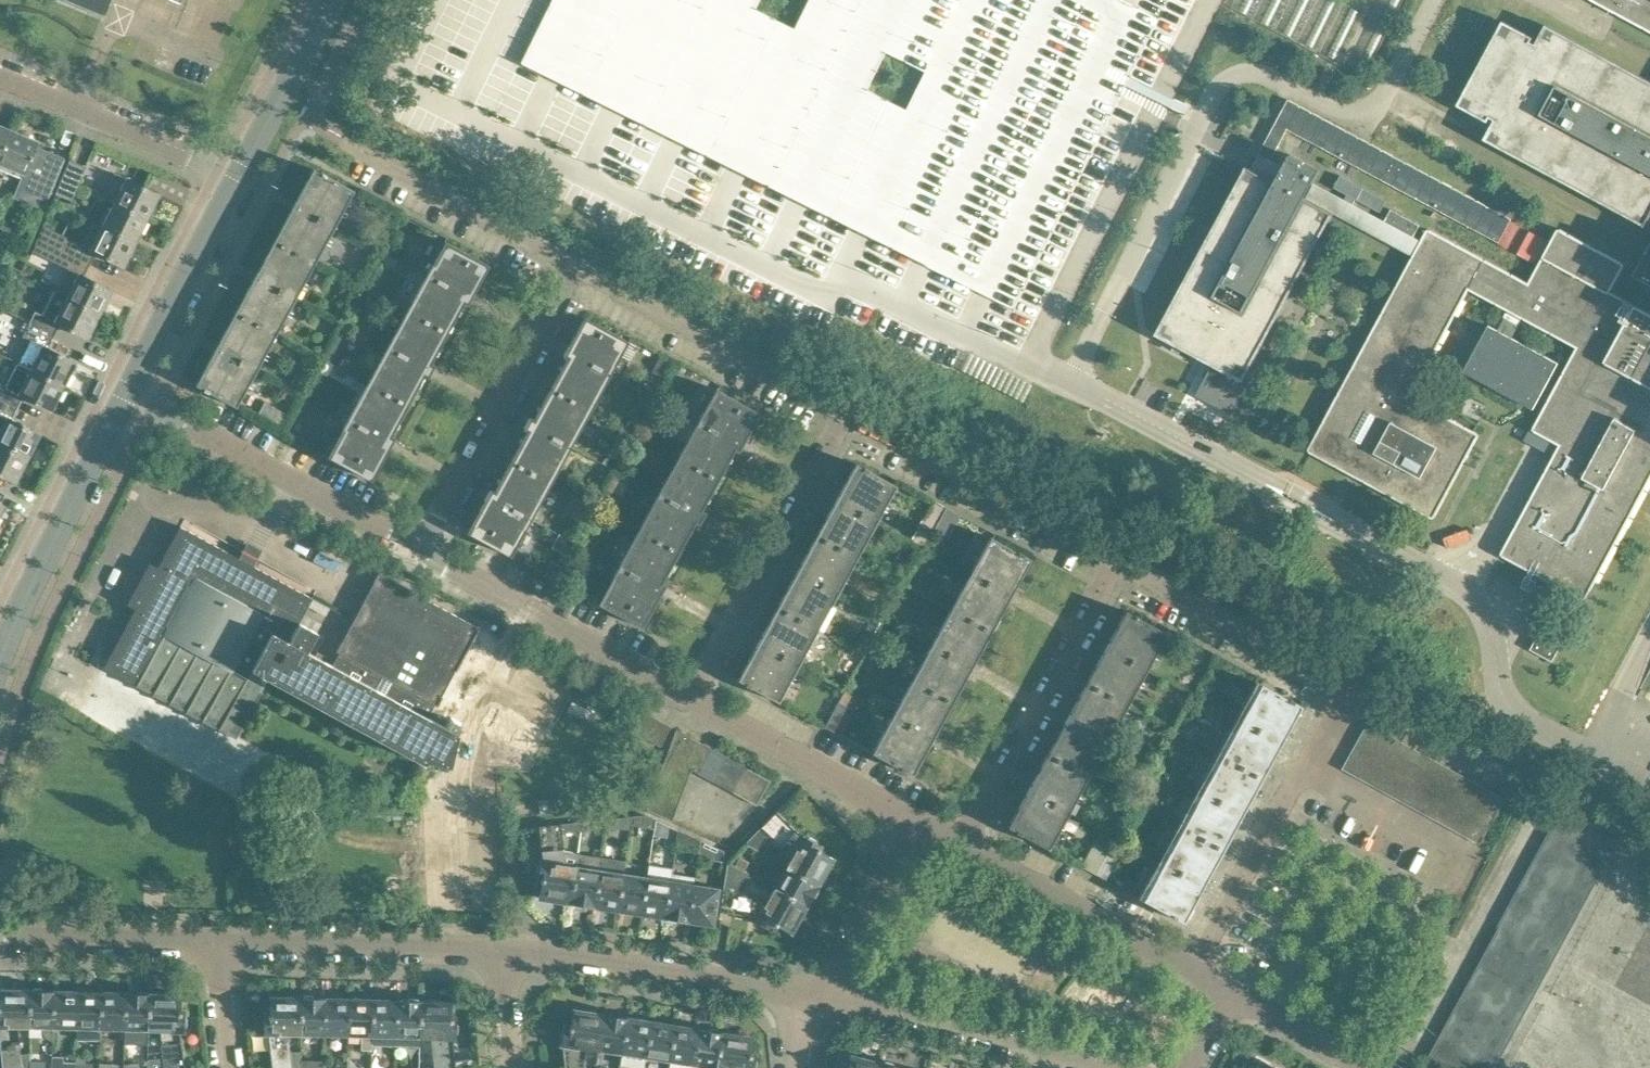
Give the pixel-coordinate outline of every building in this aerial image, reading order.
[(101,16),(105,17),(106,15),(102,14),(108,0),(64,0),(101,16)] [(515,62),(551,80),(612,110),(675,141),(737,171),(799,202),(861,233),(924,264),(985,294),(1016,309),(1131,77),(1163,13),(1135,0),(804,0),(792,25),(753,5),(756,0),(546,0),(515,62)] [(1306,26),(1311,16),(1324,22),(1317,36),(1331,43),(1348,8),(1332,0),(1253,0),(1306,26)] [(1547,26),(1537,44),(1532,41),(1534,37),(1504,21),(1494,39),(1490,37),(1496,25),(1470,11),(1465,9),(1449,0),(1424,47),(1471,72),(1483,49),(1488,52),(1459,105),(1467,110),(1489,121),(1491,117),(1496,119),(1486,138),(1644,224),(1644,225),(1645,226),(1649,217),(1649,81),(1547,26)] [(1619,15),(1649,32),(1649,0),(1591,0),(1619,15)] [(1354,32),(1351,52),(1371,55),(1374,35),(1354,32)] [(12,130),(0,125),(0,159),(12,130)] [(65,157),(36,145),(37,141),(12,130),(0,159),(0,168),(22,177),(14,197),(43,209),(65,157)] [(1158,334),(1159,335),(1212,363),(1243,380),(1332,215),(1333,215),(1334,214),(1364,230),(1382,239),(1413,256),(1308,451),(1347,472),(1357,477),(1434,519),(1480,433),(1412,396),(1470,290),(1509,311),(1499,330),(1489,325),(1465,371),(1534,409),(1559,363),(1512,337),(1523,318),(1577,347),(1532,430),(1560,445),(1501,555),(1517,563),(1522,566),(1529,570),(1540,576),(1555,584),(1567,591),(1586,601),(1646,490),(1646,489),(1649,482),(1649,312),(1611,291),(1626,264),(1559,228),(1529,283),(1428,228),(1419,244),(1412,240),(1421,225),(1392,209),(1383,225),(1311,186),(1320,170),(1291,155),(1282,170),(1266,162),(1263,167),(1260,173),(1251,169),(1247,166),(1246,168),(1247,169),(1158,334)] [(77,188),(86,166),(70,159),(60,182),(77,188)] [(315,263),(354,190),(314,168),(274,240),(315,263)] [(147,219),(159,194),(115,172),(103,196),(113,201),(113,202),(147,219)] [(72,200),(77,188),(60,182),(55,193),(72,200)] [(135,243),(147,219),(113,202),(107,214),(105,213),(100,223),(99,225),(135,243)] [(72,239),(65,253),(90,265),(96,252),(123,267),(135,243),(99,225),(100,223),(92,219),(92,221),(80,243),(72,239)] [(112,290),(84,276),(90,265),(38,239),(33,251),(76,272),(71,282),(73,283),(66,296),(66,297),(100,314),(112,290)] [(276,335),(315,263),(274,240),(235,313),(276,335)] [(468,305),(489,265),(445,241),(406,313),(446,335),(464,303),(468,305)] [(1634,275),(1649,284),(1649,246),(1634,275)] [(87,338),(100,314),(66,297),(66,296),(56,291),(45,315),(36,310),(33,314),(29,312),(25,322),(54,336),(60,324),(87,338)] [(237,407),(276,335),(235,313),(196,385),(237,407)] [(431,363),(446,335),(406,313),(367,385),(407,406),(424,375),(428,377),(435,365),(431,363)] [(589,413),(628,341),(584,317),(563,357),(566,359),(549,391),(589,413)] [(48,348),(54,336),(25,322),(21,329),(25,331),(23,336),(30,339),(18,363),(64,386),(76,362),(48,348)] [(64,386),(18,363),(7,386),(0,382),(0,399),(18,408),(24,397),(51,410),(64,386)] [(1206,376),(1197,393),(1233,412),(1248,382),(1243,380),(1212,363),(1206,376)] [(391,435),(407,406),(367,385),(342,430),(337,440),(328,456),(372,480),(395,437),(391,435)] [(759,412),(715,388),(676,460),(720,484),(759,412)] [(550,484),(589,413),(549,391),(533,418),(530,417),(523,429),(527,431),(510,462),(550,484)] [(0,399),(0,444),(27,458),(39,434),(12,420),(18,408),(0,399)] [(281,412),(275,424),(282,428),(288,416),(281,412)] [(335,426),(330,435),(337,440),(342,430),(335,426)] [(0,444),(0,475),(15,482),(27,458),(0,444)] [(681,556),(705,511),(720,484),(676,460),(637,532),(681,556)] [(511,556),(550,484),(510,462),(494,491),(491,489),(467,532),(511,556)] [(896,485),(855,463),(816,535),(857,558),(896,485)] [(932,532),(945,507),(933,500),(920,526),(932,532)] [(312,597),(254,565),(179,525),(157,567),(149,562),(126,604),(135,609),(103,667),(236,739),(268,679),(425,764),(427,762),(440,765),(438,771),(448,773),(450,767),(451,767),(461,722),(452,717),(446,727),(428,717),(435,705),(438,707),(443,697),(442,696),(456,671),(457,672),(481,627),(477,625),(476,626),(426,599),(426,598),(379,572),(374,582),(374,583),(342,642),(336,652),(339,653),(333,666),(325,661),(327,657),(318,652),(316,656),(306,651),(317,632),(299,622),(312,597)] [(642,627),(681,556),(637,532),(598,603),(642,627)] [(817,630),(857,558),(816,535),(776,608),(817,630)] [(990,536),(951,609),(991,631),(1031,559),(990,536)] [(554,579),(561,566),(551,560),(544,574),(554,579)] [(778,702),(817,630),(776,608),(737,680),(778,702)] [(952,703),(975,662),(991,631),(951,609),(911,681),(952,703)] [(1127,704),(1166,632),(1126,610),(1087,682),(1127,704)] [(1543,627),(1531,650),(1553,661),(1565,639),(1543,627)] [(913,775),(952,703),(911,681),(872,753),(913,775)] [(1088,777),(1127,704),(1087,682),(1048,755),(1088,777)] [(1262,778),(1301,706),(1260,683),(1221,756),(1262,778)] [(572,701),(567,711),(584,720),(590,723),(595,713),(572,701)] [(838,703),(825,728),(840,736),(853,711),(838,703)] [(659,745),(670,726),(642,711),(631,730),(659,745)] [(1367,753),(1380,730),(1369,724),(1356,746),(1367,753)] [(678,762),(688,737),(676,730),(666,756),(678,762)] [(1379,759),(1391,736),(1380,730),(1367,753),(1379,759)] [(1390,765),(1403,743),(1391,736),(1379,759),(1390,765)] [(690,768),(701,743),(688,737),(678,762),(690,768)] [(701,774),(714,750),(701,743),(690,768),(691,769),(701,774)] [(1402,772),(1414,749),(1403,743),(1390,765),(1402,772)] [(1355,775),(1367,753),(1356,746),(1344,769),(1355,775)] [(1413,778),(1426,755),(1414,749),(1402,772),(1413,778)] [(712,780),(725,756),(714,750),(701,774),(712,780)] [(1366,782),(1379,759),(1367,753),(1355,775),(1366,782)] [(1049,849),(1088,777),(1048,755),(1008,827),(1049,849)] [(1424,784),(1437,761),(1426,755),(1413,778),(1424,784)] [(687,782),(691,769),(690,768),(678,762),(666,756),(661,770),(687,782)] [(724,786),(737,763),(725,756),(712,780),(724,786)] [(1222,850),(1262,778),(1221,756),(1181,828),(1222,850)] [(1378,788),(1390,765),(1379,759),(1366,782),(1378,788)] [(1436,790),(1448,768),(1437,761),(1424,784),(1436,790)] [(735,792),(748,769),(737,763),(724,786),(735,792)] [(1389,794),(1402,772),(1390,765),(1378,788),(1389,794)] [(1447,797),(1460,774),(1448,768),(1436,790),(1447,797)] [(746,799),(759,775),(748,769),(735,792),(746,799)] [(687,782),(661,770),(656,783),(682,795),(687,782)] [(1401,801),(1413,778),(1402,772),(1389,794),(1401,801)] [(1459,803),(1471,780),(1460,774),(1447,797),(1459,803)] [(770,781),(759,775),(746,799),(757,804),(770,781)] [(1412,807),(1424,784),(1413,778),(1401,801),(1412,807)] [(1470,809),(1483,786),(1471,780),(1459,803),(1470,809)] [(677,808),(682,795),(656,783),(651,796),(677,808)] [(1423,813),(1436,790),(1424,784),(1412,807),(1423,813)] [(1481,816),(1494,793),(1483,786),(1470,809),(1481,816)] [(1435,819),(1447,797),(1436,790),(1423,813),(1435,819)] [(1505,799),(1494,793),(1481,816),(1493,822),(1505,799)] [(673,821),(677,808),(651,796),(647,809),(673,821)] [(1570,797),(1425,1064),(1433,1067),(1495,1067),(1627,829),(1570,797)] [(1446,826),(1459,803),(1447,797),(1435,819),(1446,826)] [(555,798),(539,799),(540,812),(556,811),(555,798)] [(1458,832),(1470,809),(1459,803),(1446,826),(1458,832)] [(1469,838),(1481,816),(1470,809),(1458,832),(1469,838)] [(803,836),(802,838),(776,813),(775,812),(761,826),(770,834),(792,855),(786,865),(819,884),(822,879),(825,874),(824,873),(833,858),(817,850),(820,846),(816,844),(815,841),(809,837),(806,838),(803,836)] [(654,827),(655,818),(645,814),(632,815),(631,824),(654,827)] [(631,824),(632,815),(614,817),(614,826),(630,824),(631,824)] [(1480,845),(1493,822),(1481,816),(1469,838),(1480,845)] [(671,826),(655,818),(654,827),(670,835),(671,826)] [(599,828),(600,819),(583,821),(581,830),(599,828)] [(581,830),(583,821),(565,822),(566,831),(581,830)] [(564,849),(561,823),(539,825),(542,859),(576,864),(578,852),(564,849)] [(757,830),(745,842),(755,848),(758,850),(770,834),(761,826),(757,830)] [(1183,922),(1222,850),(1181,828),(1142,900),(1183,922)] [(698,849),(700,839),(678,829),(675,846),(698,849)] [(724,850),(700,839),(698,849),(699,849),(698,856),(723,860),(724,850)] [(594,907),(602,856),(578,852),(576,864),(570,904),(570,905),(573,905),(573,906),(581,907),(584,906),(594,907)] [(618,910),(624,872),(611,870),(612,858),(602,856),(594,907),(605,909),(607,911),(612,912),(615,910),(618,910)] [(570,904),(576,864),(542,859),(543,862),(541,862),(540,866),(538,868),(537,875),(538,877),(538,881),(542,882),(539,899),(570,904)] [(799,919),(806,907),(807,905),(774,887),(769,896),(745,892),(748,872),(728,860),(719,912),(757,918),(756,920),(760,921),(761,925),(766,928),(769,927),(773,929),(776,925),(790,933),(799,919)] [(819,884),(786,865),(774,887),(807,905),(811,898),(814,897),(818,891),(817,887),(819,884)] [(641,914),(647,875),(624,872),(618,910),(629,912),(631,915),(636,916),(639,914),(641,914)] [(664,917),(670,879),(647,875),(641,914),(644,914),(646,917),(651,918),(655,916),(664,917)] [(687,922),(693,882),(670,879),(664,917),(664,919),(666,919),(668,921),(674,922),(677,921),(687,922)] [(712,925),(718,886),(693,882),(687,922),(689,922),(699,923),(700,925),(707,926),(710,925),(712,925)] [(54,993),(55,993),(55,991),(43,991),(41,989),(35,989),(33,991),(30,991),(30,992),(29,1025),(43,1025),(43,1032),(46,1037),(52,1039),(53,1026),(54,993)] [(30,992),(0,991),(0,1024),(17,1025),(29,1025),(30,992)] [(77,1026),(77,993),(75,993),(72,991),(67,991),(64,993),(55,993),(54,993),(53,1026),(77,1026)] [(100,1027),(101,994),(92,993),(88,991),(83,991),(79,993),(77,993),(77,1026),(76,1038),(100,1039),(100,1027)] [(124,1028),(125,994),(115,994),(112,992),(106,992),(103,994),(101,994),(100,1027),(124,1028)] [(149,995),(150,995),(150,994),(147,994),(145,992),(139,992),(136,994),(125,993),(125,994),(124,1028),(148,1028),(149,995)] [(150,995),(149,995),(148,1028),(161,1029),(164,1067),(184,1067),(181,1031),(184,1032),(184,1028),(187,1026),(187,1018),(185,1016),(185,1012),(180,1012),(181,996),(150,995)] [(300,999),(270,998),(270,1014),(266,1014),(266,1019),(264,1020),(264,1027),(266,1029),(266,1033),(268,1033),(272,1067),(301,1067),(301,1060),(301,1051),(291,1051),(288,1032),(300,1033),(301,999),(300,999)] [(325,1000),(325,999),(325,998),(301,998),(300,999),(301,999),(300,1033),(324,1033),(325,1000)] [(348,1034),(349,1001),(346,1000),(344,998),(338,998),(335,1000),(325,1000),(324,1033),(348,1034)] [(372,1045),(373,1001),(363,1001),(361,999),(353,999),(350,1001),(349,1001),(348,1034),(362,1034),(362,1049),(372,1049),(372,1045)] [(420,1035),(421,1002),(419,1002),(417,999),(410,999),(407,1001),(396,1000),(396,1002),(397,1002),(396,1046),(420,1047),(420,1035)] [(397,1002),(396,1002),(387,1002),(385,1000),(377,1000),(374,1001),(373,1001),(372,1045),(396,1046),(397,1002)] [(421,1002),(420,1035),(431,1035),(435,1065),(419,1067),(456,1067),(453,1039),(456,1039),(456,1034),(458,1033),(458,1025),(455,1023),(455,1019),(452,1019),(451,1003),(421,1002)] [(586,1046),(598,1048),(603,1015),(572,1011),(570,1027),(564,1026),(563,1030),(561,1032),(559,1038),(561,1041),(561,1045),(562,1045),(565,1067),(585,1067),(584,1058),(586,1046)] [(622,1052),(627,1019),(627,1017),(617,1016),(614,1013),(609,1013),(606,1014),(603,1014),(603,1015),(598,1048),(622,1052)] [(644,1067),(646,1056),(651,1023),(648,1022),(646,1020),(640,1019),(636,1021),(627,1019),(622,1052),(620,1063),(644,1067)] [(670,1059),(675,1026),(664,1024),(661,1022),(655,1021),(652,1023),(651,1023),(646,1056),(670,1059)] [(17,1025),(0,1024),(0,1047),(3,1067),(28,1067),(28,1060),(31,1060),(31,1051),(20,1053),(17,1025)] [(694,1063),(699,1029),(697,1029),(697,1030),(687,1028),(684,1025),(679,1025),(675,1026),(670,1059),(694,1063)] [(717,1066),(722,1034),(721,1034),(721,1033),(719,1032),(716,1030),(710,1029),(707,1030),(699,1029),(694,1063),(717,1066)] [(722,1034),(717,1066),(727,1067),(754,1067),(755,1067),(756,1061),(754,1058),(755,1054),(750,1053),(752,1039),(722,1034)] [(144,1042),(128,1042),(129,1056),(145,1055),(144,1042)] [(76,1062),(75,1062),(75,1061),(64,1061),(64,1055),(53,1055),(52,1067),(76,1067),(76,1062)] [(881,1062),(879,1061),(879,1062),(849,1056),(846,1067),(879,1067),(881,1062)] [(1261,1059),(1256,1067),(1277,1067),(1261,1059)] [(301,1067),(323,1067),(323,1061),(301,1060),(301,1067)]
